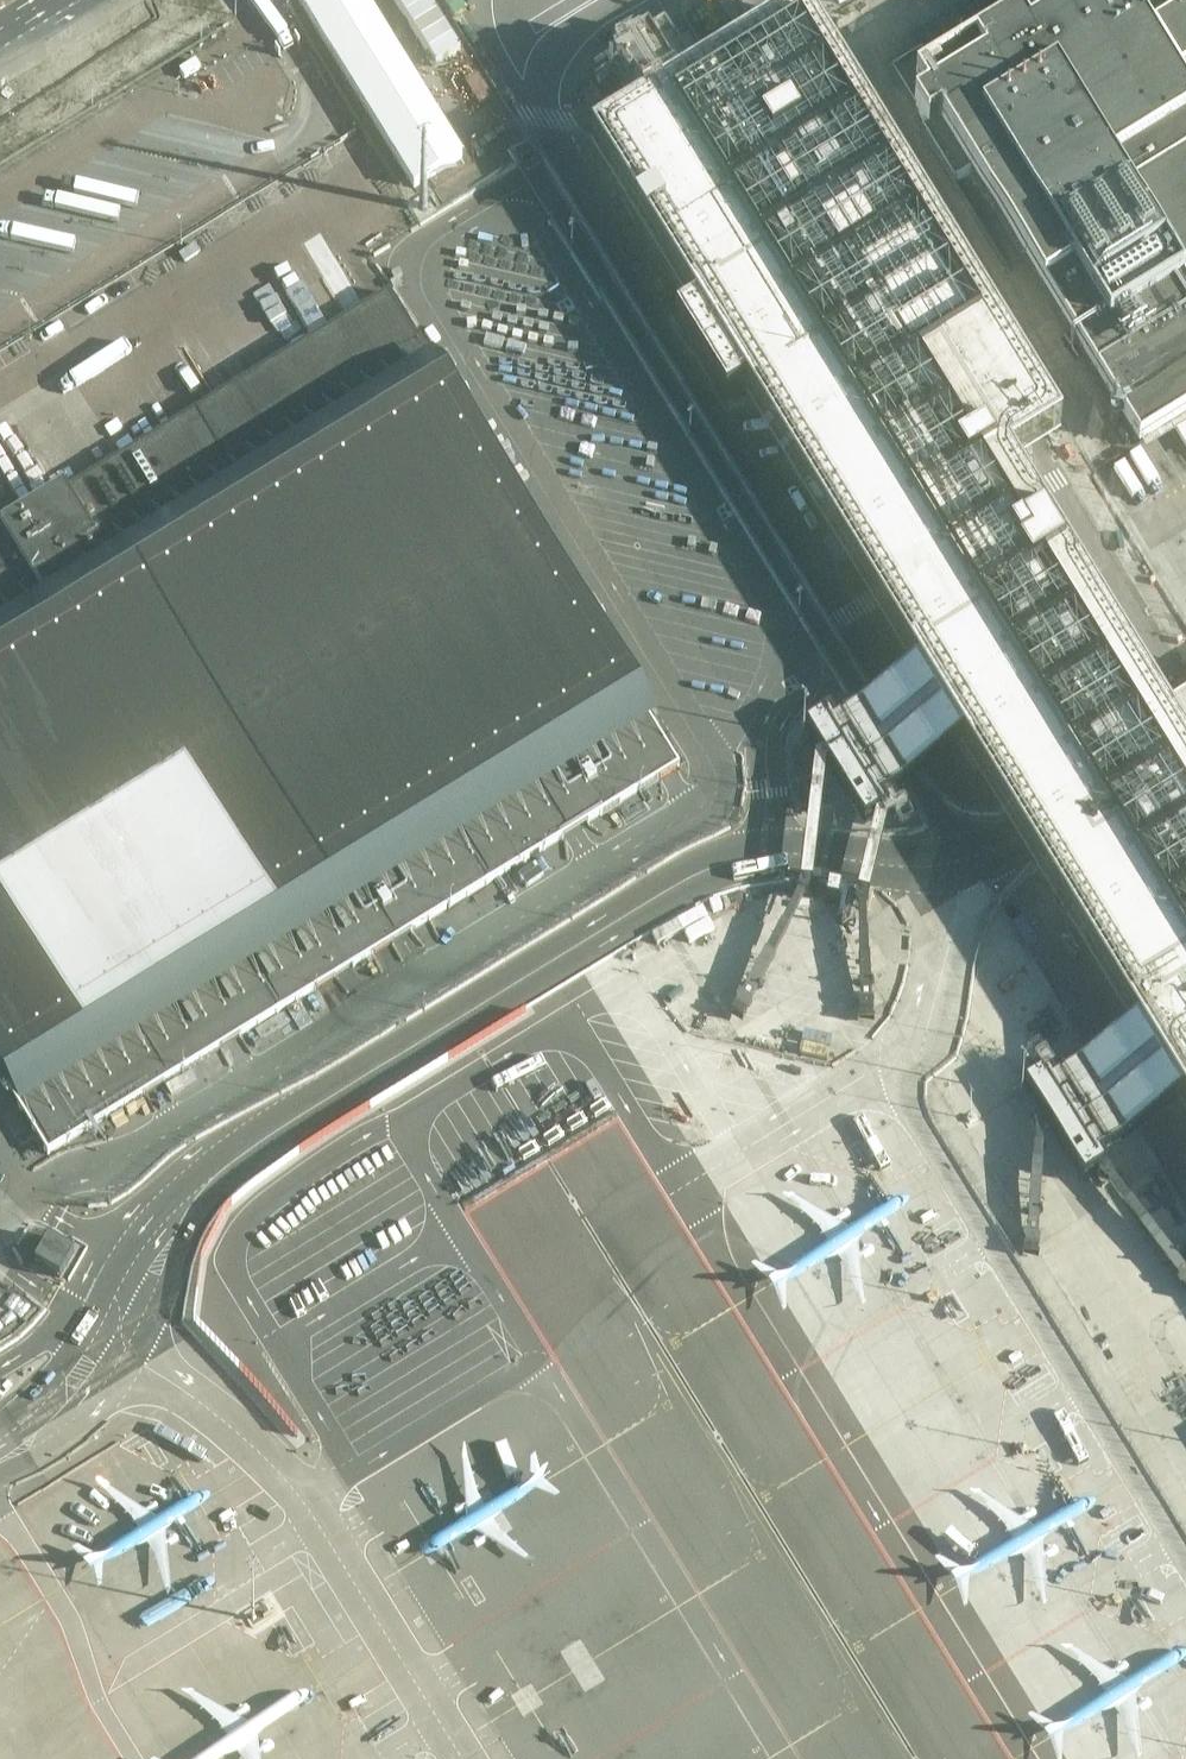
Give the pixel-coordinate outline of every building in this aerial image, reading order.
[(410,186),(462,155),(370,0),(298,0),(410,186)] [(700,298),(679,311),(728,391),(746,380),(922,666),(873,696),(854,708),(847,697),(806,722),(866,819),(908,793),(900,781),(918,770),(967,740),(996,786),(1010,810),(1028,840),(1141,1023),(1074,1064),(1067,1053),(1026,1077),(1086,1174),(1128,1149),(1120,1136),(1185,1096),(1185,1097),(1185,744),(1164,707),(1152,689),(1006,450),(1061,416),(806,0),(803,0),(595,127),(700,298)] [(928,65),(921,54),(891,72),(926,127),(921,130),(954,183),(971,173),(1106,392),(1091,400),(1104,422),(1119,413),(1140,444),(1145,452),(1185,427),(1185,20),(1166,32),(1147,0),(1033,0),(928,65)] [(1166,32),(1185,20),(1185,0),(1147,0),(1166,32)] [(687,762),(393,289),(0,531),(0,1076),(44,1148),(48,1154),(687,762)] [(1164,707),(1185,744),(1185,693),(1164,707)] [(58,1276),(74,1249),(50,1235),(35,1263),(58,1276)]
